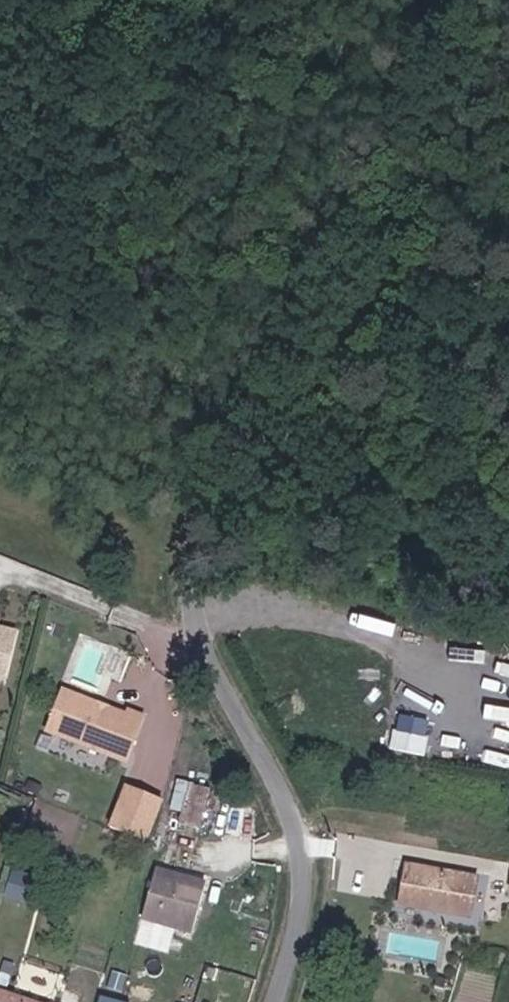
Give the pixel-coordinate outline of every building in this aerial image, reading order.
[(1,678),(12,629),(0,626),(0,678),(1,678)] [(59,688),(43,729),(122,760),(140,714),(125,708),(123,713),(59,688)] [(397,712),(394,749),(428,753),(432,715),(397,712)] [(199,828),(209,788),(176,780),(169,807),(181,809),(178,823),(199,828)] [(163,803),(128,788),(110,829),(146,844),(163,803)] [(400,905),(470,918),(477,878),(407,865),(400,905)] [(193,933),(206,885),(155,870),(141,919),(193,933)] [(25,960),(21,990),(59,996),(64,966),(25,960)] [(99,1001),(132,1001),(133,1000),(102,991),(99,1001)] [(0,992),(0,1001),(29,1001),(0,992)]
